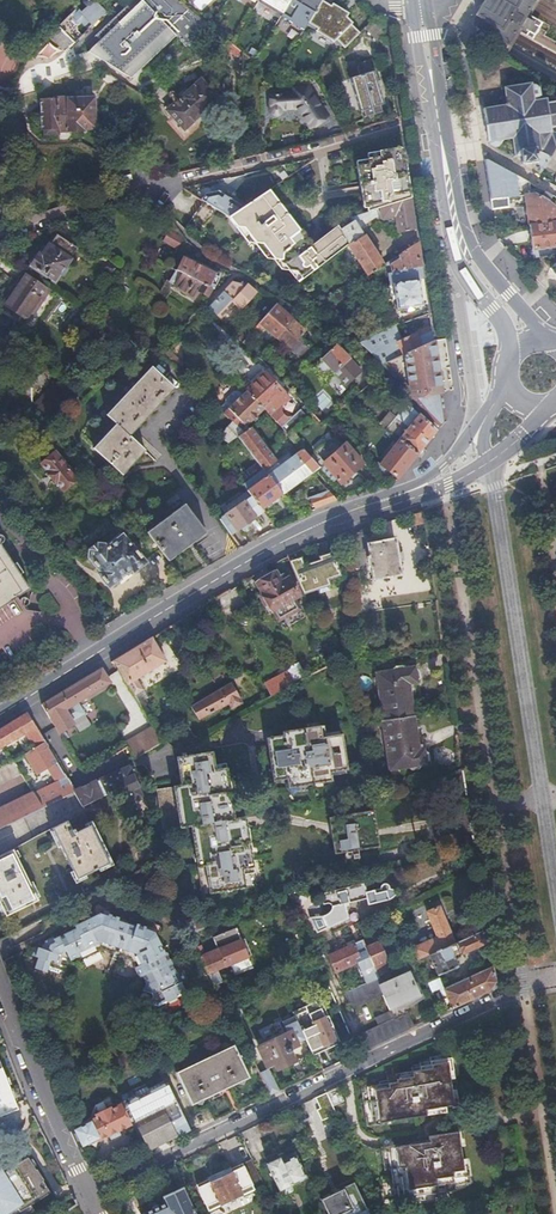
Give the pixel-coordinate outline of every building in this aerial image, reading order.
[(60,25),(75,41),(83,34),(78,29),(78,25),(82,21),(89,28),(95,23),(107,11),(97,0),(96,0),(84,0),(84,1),(87,3),(90,3),(92,5),(85,13),(80,8),(72,16),(71,14),(60,25)] [(134,6),(102,35),(89,47),(130,78),(175,36),(187,45),(203,20),(180,0),(140,0),(134,6)] [(259,3),(282,17),(292,0),(260,0),(259,3)] [(282,17),(281,18),(288,23),(288,24),(303,33),(305,28),(307,26),(321,4),(322,2),(323,0),(322,0),(292,0),(282,17)] [(538,0),(537,0),(487,0),(478,14),(480,16),(474,27),(486,34),(510,48),(519,32),(531,39),(538,27),(526,20),(538,0)] [(99,32),(102,35),(134,6),(130,2),(99,32)] [(330,9),(321,4),(307,26),(316,32),(315,34),(314,35),(333,44),(334,43),(336,41),(342,47),(345,50),(359,35),(351,27),(352,26),(346,21),(346,19),(342,16),(343,14),(332,7),(331,8),(330,9)] [(376,17),(363,30),(376,43),(386,40),(383,21),(376,17)] [(60,25),(48,36),(64,49),(68,49),(75,41),(60,25)] [(75,41),(68,49),(75,53),(90,39),(84,32),(83,34),(75,41)] [(361,79),(350,82),(359,112),(363,110),(365,118),(380,113),(378,106),(382,105),(373,75),(372,75),(369,64),(358,68),(361,79)] [(555,151),(555,102),(551,103),(550,98),(537,100),(537,97),(537,95),(536,92),(534,90),(533,88),(530,87),(528,86),(525,86),(522,86),(523,85),(526,80),(510,70),(504,71),(507,87),(504,88),(507,106),(483,110),(489,142),(490,142),(491,146),(494,148),(499,148),(501,143),(501,140),(513,138),(516,157),(522,156),(524,166),(537,162),(547,168),(555,151)] [(124,84),(105,72),(101,80),(132,101),(138,93),(124,84)] [(299,92),(269,94),(269,109),(270,111),(271,112),(272,114),(274,114),(276,114),(278,114),(279,113),(280,111),(281,109),(295,113),(308,130),(327,117),(308,88),(300,88),(299,92)] [(194,90),(161,123),(180,143),(212,109),(194,90)] [(90,101),(38,102),(38,132),(89,132),(90,101)] [(406,165),(404,154),(396,148),(380,151),(381,157),(368,160),(369,165),(358,168),(364,210),(367,210),(368,210),(368,214),(376,212),(412,199),(406,165)] [(381,157),(380,151),(367,153),(368,160),(381,157)] [(547,168),(555,173),(555,151),(547,168)] [(485,161),(493,209),(509,206),(508,201),(508,197),(525,194),(525,198),(529,225),(555,221),(555,208),(555,205),(548,207),(547,201),(552,200),(555,197),(488,160),(485,161)] [(245,208),(233,216),(238,224),(248,229),(259,243),(268,248),(280,264),(287,268),(295,276),(300,279),(303,283),(351,249),(344,238),(346,237),(343,232),(339,227),(313,246),(271,190),(245,208)] [(206,194),(202,199),(231,217),(233,216),(245,208),(219,191),(206,194)] [(414,211),(412,199),(376,212),(377,217),(381,215),(383,220),(395,219),(398,235),(417,229),(414,211)] [(201,203),(193,216),(205,223),(212,210),(201,203)] [(377,217),(376,212),(368,214),(355,219),(356,223),(343,232),(346,237),(344,238),(351,249),(369,277),(385,268),(385,267),(362,229),(373,222),(375,218),(377,217)] [(529,225),(535,258),(540,257),(550,253),(555,250),(555,221),(529,225)] [(170,236),(163,244),(176,253),(182,245),(170,236)] [(419,242),(418,236),(397,243),(402,258),(420,247),(419,242)] [(32,257),(27,263),(29,268),(52,284),(76,251),(55,237),(40,258),(37,256),(32,257)] [(420,247),(402,258),(386,267),(387,273),(389,273),(423,269),(420,247)] [(540,257),(555,275),(555,250),(550,253),(540,257)] [(184,265),(174,284),(190,292),(194,286),(206,293),(209,288),(213,290),(220,276),(197,264),(195,265),(188,263),(186,263),(184,265)] [(429,304),(423,269),(389,273),(392,289),(396,289),(398,303),(399,309),(429,304)] [(46,290),(24,275),(4,308),(27,322),(46,290)] [(232,283),(211,308),(219,316),(222,313),(219,309),(227,301),(238,311),(254,295),(245,287),(242,291),(235,284),(232,283)] [(277,305),(261,323),(278,337),(294,320),(277,305)] [(294,320),(278,337),(301,359),(312,346),(302,337),(307,331),(294,320)] [(436,342),(433,327),(398,344),(405,357),(436,342)] [(380,337),(364,345),(386,366),(405,357),(398,344),(392,332),(380,337)] [(405,357),(386,366),(415,397),(444,392),(442,382),(436,342),(405,357)] [(338,345),(324,360),(349,384),(362,370),(338,345)] [(116,425),(95,450),(124,476),(145,451),(130,438),(175,388),(151,366),(106,416),(116,425)] [(263,370),(245,387),(264,406),(270,412),(273,409),(269,403),(283,389),(263,370)] [(57,381),(33,407),(44,419),(69,392),(57,381)] [(264,406),(245,387),(226,405),(245,424),(264,406)] [(448,420),(444,392),(415,397),(414,398),(414,399),(441,427),(445,423),(448,420)] [(325,412),(332,407),(321,395),(315,401),(325,412)] [(281,409),(291,417),(299,407),(288,399),(281,409)] [(432,430),(406,400),(387,420),(381,415),(378,419),(385,427),(384,428),(396,438),(416,454),(422,445),(432,430)] [(350,411),(346,405),(338,411),(343,417),(350,411)] [(241,430),(230,420),(217,434),(227,444),(237,434),(241,430)] [(320,467),(305,450),(285,466),(252,426),(238,436),(264,470),(269,476),(284,495),(305,481),(307,484),(303,486),(301,492),(308,497),(318,509),(340,501),(316,475),(322,469),(320,467)] [(416,454),(396,438),(379,464),(377,462),(373,466),(385,479),(394,473),(400,478),(406,470),(416,454)] [(322,469),(333,481),(339,476),(343,481),(364,463),(346,443),(343,445),(337,439),(319,455),(325,461),(320,467),(322,469)] [(74,475),(63,460),(57,453),(43,463),(65,494),(80,482),(74,475)] [(68,456),(63,460),(74,475),(79,471),(68,456)] [(248,490),(253,497),(263,510),(284,495),(269,476),(264,470),(244,484),(248,490)] [(253,497),(221,520),(233,536),(265,513),(263,510),(253,497)] [(186,507),(148,535),(169,563),(170,563),(206,536),(186,507)] [(424,522),(423,512),(411,515),(412,523),(417,524),(424,522)] [(366,535),(353,537),(357,570),(367,568),(364,542),(367,541),(366,535)] [(101,542),(90,550),(91,556),(102,571),(100,573),(110,586),(133,570),(135,572),(146,564),(125,536),(109,547),(107,544),(101,542)] [(370,559),(367,559),(369,567),(371,567),(373,576),(400,572),(396,541),(394,541),(392,538),(384,540),(383,542),(368,545),(370,559)] [(31,593),(21,577),(23,576),(17,568),(15,569),(1,548),(0,548),(0,613),(31,593)] [(290,560),(305,594),(329,584),(327,579),(338,574),(333,563),(338,555),(330,550),(318,555),(319,559),(304,564),(301,556),(290,560)] [(276,573),(257,585),(281,623),(302,609),(295,599),(301,596),(290,577),(281,583),(276,573)] [(152,638),(114,662),(128,684),(135,696),(143,691),(136,680),(166,662),(152,638)] [(386,721),(416,716),(411,681),(415,680),(413,665),(378,671),(386,721)] [(267,683),(273,695),(294,685),(289,676),(284,667),(277,670),(281,676),(267,683)] [(71,688),(42,705),(53,722),(85,775),(100,766),(65,710),(109,683),(101,670),(71,688)] [(289,676),(294,685),(303,680),(299,671),(289,676)] [(233,683),(192,707),(201,721),(230,704),(233,709),(242,703),(241,701),(243,700),(233,683)] [(147,699),(143,691),(135,696),(139,703),(147,699)] [(88,716),(114,757),(128,748),(128,747),(140,739),(115,699),(88,716)] [(18,739),(25,735),(43,763),(39,766),(31,752),(25,756),(35,774),(46,768),(53,780),(58,777),(61,781),(35,794),(33,791),(0,807),(0,829),(74,792),(75,791),(27,714),(8,726),(0,731),(0,760),(23,747),(18,739)] [(386,721),(383,721),(390,769),(427,764),(425,748),(421,749),(416,716),(386,721)] [(283,736),(267,739),(273,782),(287,779),(288,789),(331,782),(330,773),(347,770),(342,734),(325,737),(323,726),(282,731),(283,736)] [(128,747),(128,748),(135,759),(162,741),(155,730),(140,739),(128,747)] [(156,789),(152,795),(157,825),(164,830),(189,825),(199,896),(215,893),(216,897),(228,895),(228,891),(250,888),(239,818),(228,820),(221,772),(213,773),(210,752),(179,757),(183,785),(156,789)] [(75,791),(74,792),(82,805),(121,787),(128,801),(140,796),(127,767),(75,791)] [(374,812),(330,817),(335,854),(378,848),(374,812)] [(84,813),(52,828),(78,880),(110,865),(84,813)] [(0,856),(0,906),(5,917),(37,901),(13,850),(0,856)] [(362,883),(318,893),(321,905),(330,903),(330,910),(321,918),(326,929),(346,920),(340,904),(366,898),(368,905),(384,899),(387,897),(394,892),(387,888),(387,886),(386,885),(385,883),(383,883),(382,883),(380,884),(379,885),(378,887),(378,888),(365,892),(362,883)] [(423,957),(429,954),(456,942),(439,906),(427,911),(438,937),(418,946),(423,957)] [(39,960),(35,971),(46,974),(47,972),(48,968),(60,972),(65,973),(69,963),(80,958),(81,961),(101,950),(114,954),(121,956),(132,960),(144,984),(143,991),(152,994),(153,996),(150,1005),(160,1007),(168,1002),(167,999),(176,995),(178,997),(187,993),(165,951),(164,952),(156,939),(159,938),(155,932),(99,915),(85,922),(89,928),(78,934),(76,930),(51,943),(49,949),(42,947),(41,951),(35,949),(33,958),(39,960)] [(196,917),(183,921),(190,935),(201,930),(196,917)] [(76,930),(78,934),(89,928),(85,922),(75,927),(76,930)] [(454,957),(490,942),(488,928),(456,942),(429,954),(438,974),(458,965),(454,957)] [(202,948),(197,950),(214,987),(225,983),(220,973),(232,967),(237,977),(254,969),(236,929),(213,939),(219,950),(206,956),(202,948)] [(362,941),(328,955),(335,972),(360,961),(356,952),(365,948),(362,941)] [(378,943),(365,949),(373,966),(386,960),(378,943)] [(121,956),(114,954),(112,960),(119,962),(121,956)] [(496,982),(493,960),(471,969),(473,977),(449,986),(446,980),(441,982),(439,977),(428,981),(433,994),(444,989),(453,1008),(457,1006),(476,997),(489,991),(496,982)] [(363,972),(368,983),(379,978),(378,977),(373,967),(363,972)] [(378,1026),(407,1013),(402,1001),(418,994),(408,971),(392,978),(389,972),(378,977),(379,978),(368,983),(344,994),(351,1008),(382,994),(389,1010),(374,1017),(378,1026)] [(305,1040),(312,1055),(324,1049),(323,1045),(338,1038),(332,1025),(329,1027),(326,1021),(328,1016),(322,1004),(317,1006),(315,1001),(292,1013),(294,1017),(305,1040)] [(414,1027),(407,1013),(378,1026),(361,1033),(368,1047),(407,1030),(414,1027)] [(305,1040),(294,1017),(282,1023),(287,1034),(258,1047),(267,1066),(277,1062),(279,1066),(291,1060),(288,1054),(289,1053),(290,1052),(291,1051),(291,1049),(291,1048),(296,1045),(305,1040)] [(235,1044),(175,1072),(191,1106),(251,1078),(235,1044)] [(277,1062),(267,1066),(268,1067),(269,1069),(275,1066),(278,1072),(296,1063),(291,1051),(290,1052),(289,1053),(288,1054),(291,1060),(279,1066),(277,1062)] [(387,1079),(374,1080),(380,1122),(426,1115),(425,1108),(454,1104),(447,1053),(430,1056),(431,1058),(412,1061),(413,1065),(396,1068),(397,1072),(387,1074),(387,1079)] [(17,1109),(15,1102),(18,1100),(13,1088),(10,1090),(8,1086),(12,1084),(9,1077),(5,1079),(0,1065),(0,1116),(17,1109)] [(259,1071),(261,1075),(270,1071),(269,1069),(268,1067),(259,1071)] [(261,1075),(270,1094),(279,1090),(270,1071),(261,1075)] [(80,1127),(75,1130),(82,1145),(87,1143),(88,1146),(129,1126),(128,1124),(135,1121),(161,1108),(175,1136),(189,1130),(168,1086),(127,1106),(130,1113),(124,1117),(119,1107),(111,1110),(109,1104),(102,1103),(94,1107),(92,1111),(96,1117),(78,1125),(80,1127)] [(338,1089),(327,1094),(333,1106),(334,1108),(344,1103),(338,1089)] [(321,1111),(333,1106),(327,1094),(315,1099),(321,1111)] [(334,1108),(333,1106),(321,1111),(317,1113),(322,1122),(337,1115),(334,1108)] [(148,1149),(175,1136),(161,1108),(135,1121),(148,1149)] [(430,1143),(397,1148),(400,1168),(406,1167),(412,1205),(439,1200),(438,1195),(454,1192),(454,1188),(468,1186),(459,1133),(429,1138),(430,1143)] [(47,1194),(39,1181),(40,1180),(35,1171),(34,1172),(32,1168),(35,1166),(31,1159),(27,1161),(26,1158),(0,1173),(0,1213),(13,1213),(47,1194)] [(279,1160),(267,1166),(279,1193),(306,1180),(295,1158),(281,1164),(279,1160)] [(209,1212),(263,1186),(251,1161),(230,1171),(232,1174),(210,1184),(209,1181),(197,1187),(209,1212)] [(363,1169),(368,1181),(377,1177),(371,1165),(363,1169)] [(322,1201),(328,1213),(372,1213),(369,1209),(367,1210),(354,1184),(343,1189),(343,1190),(322,1201)] [(150,1213),(192,1213),(186,1201),(184,1202),(179,1193),(164,1200),(166,1206),(150,1213)]
